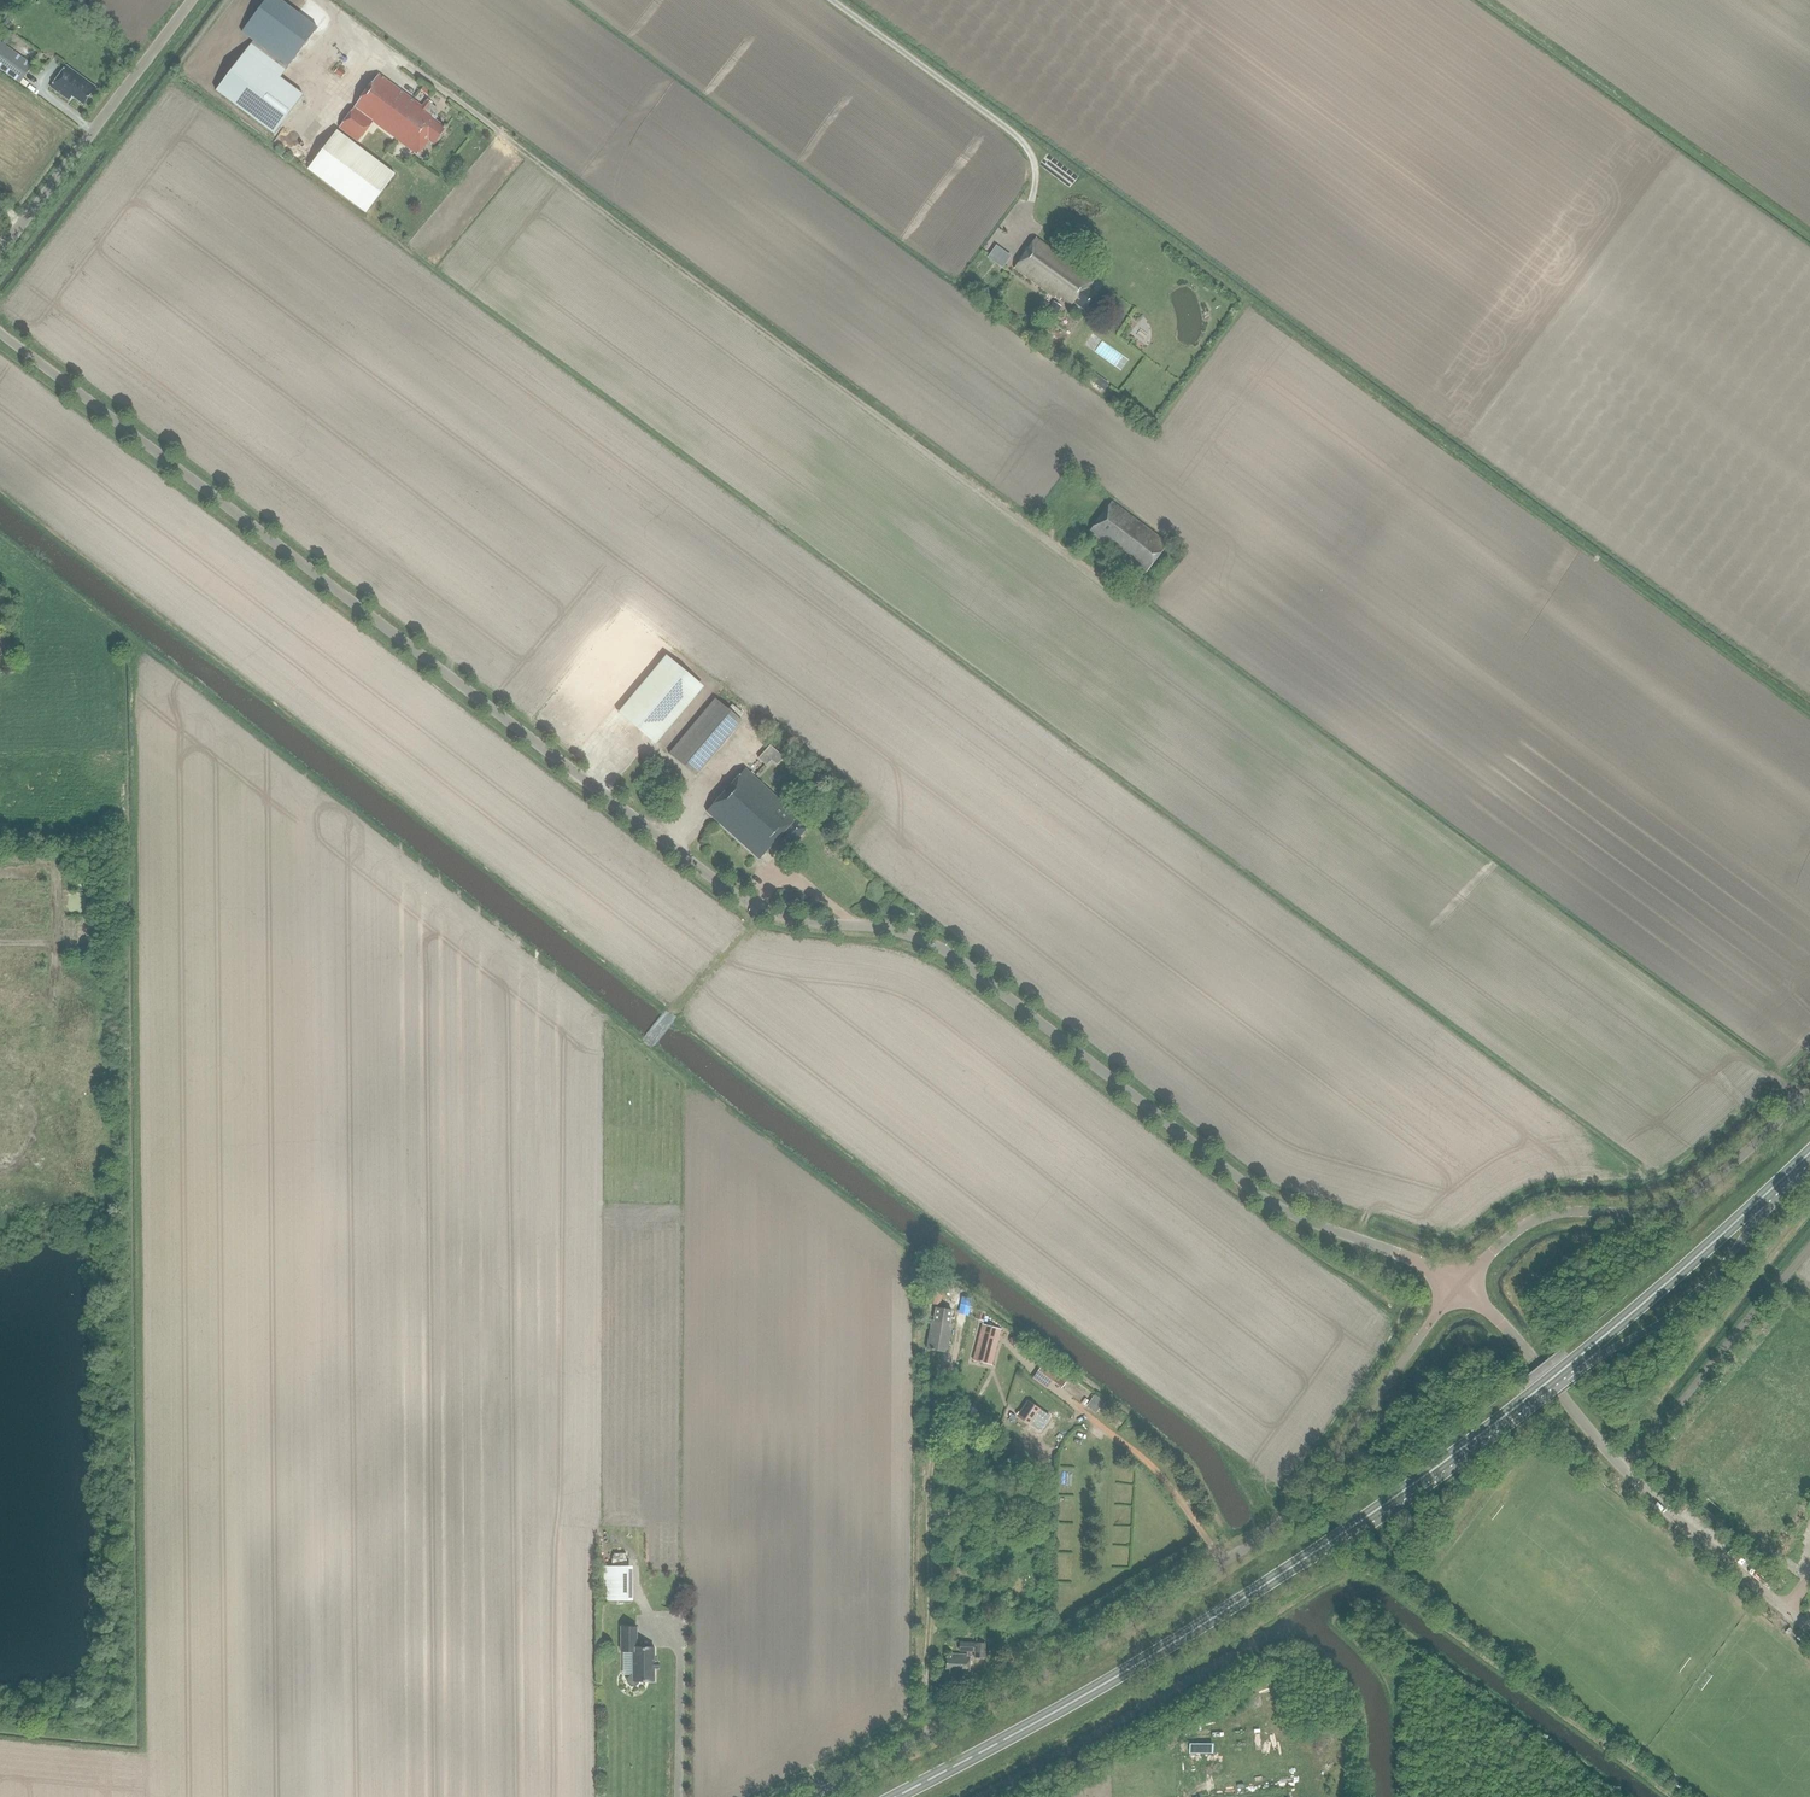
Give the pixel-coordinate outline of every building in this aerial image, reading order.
[(247,24),(294,59),(318,28),(297,13),(280,0),(266,0),(247,24)] [(20,84),(34,65),(0,41),(0,70),(20,84)] [(303,95),(280,78),(245,52),(216,91),(274,135),(303,95)] [(52,84),(71,98),(74,95),(84,103),(96,87),(67,65),(52,84)] [(346,73),(338,68),(334,73),(342,78),(346,73)] [(378,73),(339,127),(359,142),(374,121),(418,154),(429,139),(434,143),(445,127),(431,117),(433,114),(437,109),(431,104),(432,103),(427,99),(422,105),(413,99),(378,73)] [(365,213),(394,174),(336,131),(307,170),(365,213)] [(1072,302),(1086,312),(1097,296),(1087,289),(1094,279),(1036,237),(1014,268),(1060,301),(1061,298),(1070,305),(1072,302)] [(1133,266),(1142,275),(1147,271),(1137,261),(1133,266)] [(1056,316),(1062,307),(1054,301),(1047,310),(1056,316)] [(1132,331),(1140,336),(1147,327),(1130,316),(1119,332),(1127,337),(1132,331)] [(1130,358),(1105,344),(1099,355),(1124,369),(1130,358)] [(1101,379),(1096,386),(1103,392),(1108,384),(1101,379)] [(1130,559),(1146,571),(1167,543),(1111,501),(1088,532),(1128,562),(1130,559)] [(656,745),(704,687),(666,655),(618,713),(656,745)] [(715,698),(669,754),(696,777),(743,721),(715,698)] [(775,749),(771,745),(758,758),(763,763),(766,765),(779,752),(775,749)] [(747,768),(706,811),(758,860),(779,838),(790,849),(808,831),(797,821),(800,818),(747,768)] [(72,891),(86,889),(85,880),(71,881),(72,891)] [(927,1288),(925,1303),(939,1305),(942,1291),(927,1288)] [(968,1315),(972,1299),(962,1297),(959,1313),(968,1315)] [(951,1325),(950,1325),(952,1310),(935,1307),(933,1322),(932,1322),(927,1349),(943,1352),(944,1342),(949,1343),(951,1325)] [(973,1319),(983,1321),(985,1313),(976,1310),(973,1319)] [(992,1362),(998,1341),(1001,1330),(983,1325),(980,1336),(975,1356),(978,1356),(977,1361),(987,1364),(988,1361),(992,1362)] [(1020,1340),(1016,1337),(1011,1338),(1009,1344),(1014,1348),(1019,1346),(1020,1340)] [(1043,1365),(1038,1373),(1062,1390),(1068,1383),(1043,1365)] [(1103,1401),(1094,1395),(1086,1406),(1096,1412),(1103,1401)] [(1031,1426),(1041,1410),(1027,1402),(1017,1417),(1031,1426)] [(965,1409),(958,1421),(969,1427),(975,1414),(965,1409)] [(603,1601),(628,1601),(628,1566),(603,1566),(603,1601)] [(655,1681),(655,1648),(637,1648),(637,1627),(621,1627),(621,1652),(633,1652),(633,1675),(631,1675),(628,1679),(628,1683),(631,1686),(636,1687),(639,1683),(639,1681),(655,1681)] [(970,1652),(974,1652),(974,1657),(983,1658),(984,1644),(960,1642),(960,1651),(967,1651),(966,1655),(951,1654),(951,1658),(946,1658),(946,1669),(950,1669),(950,1673),(969,1674),(970,1652)]
